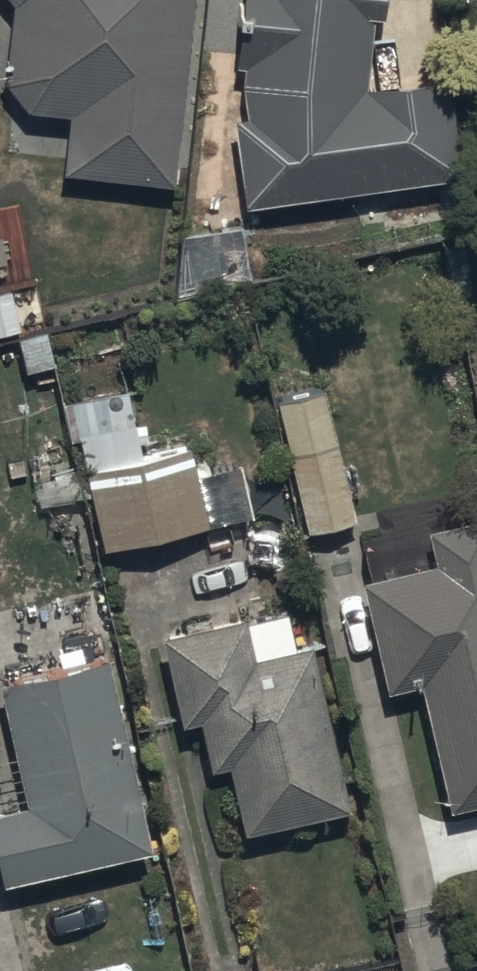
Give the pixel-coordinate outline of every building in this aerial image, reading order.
[(17,3),(5,82),(30,111),(74,116),(67,172),(175,184),(196,0),(13,0),(17,3)] [(237,66),(248,67),(244,86),(250,118),(238,118),(247,209),(466,179),(451,77),(370,88),(374,16),(386,17),(387,0),(245,0),(237,66)] [(325,386),(278,397),(310,532),(357,521),(325,386)] [(145,452),(138,423),(83,436),(109,547),(253,514),(241,464),(198,474),(191,441),(145,452)] [(364,581),(390,694),(423,686),(452,813),(476,808),(476,522),(431,532),(438,564),(364,581)] [(247,616),(163,635),(185,727),(203,723),(214,771),(233,767),(249,833),(353,809),(315,646),(257,660),(247,616)] [(4,685),(34,807),(0,816),(0,861),(7,888),(157,851),(110,659),(4,685)]
